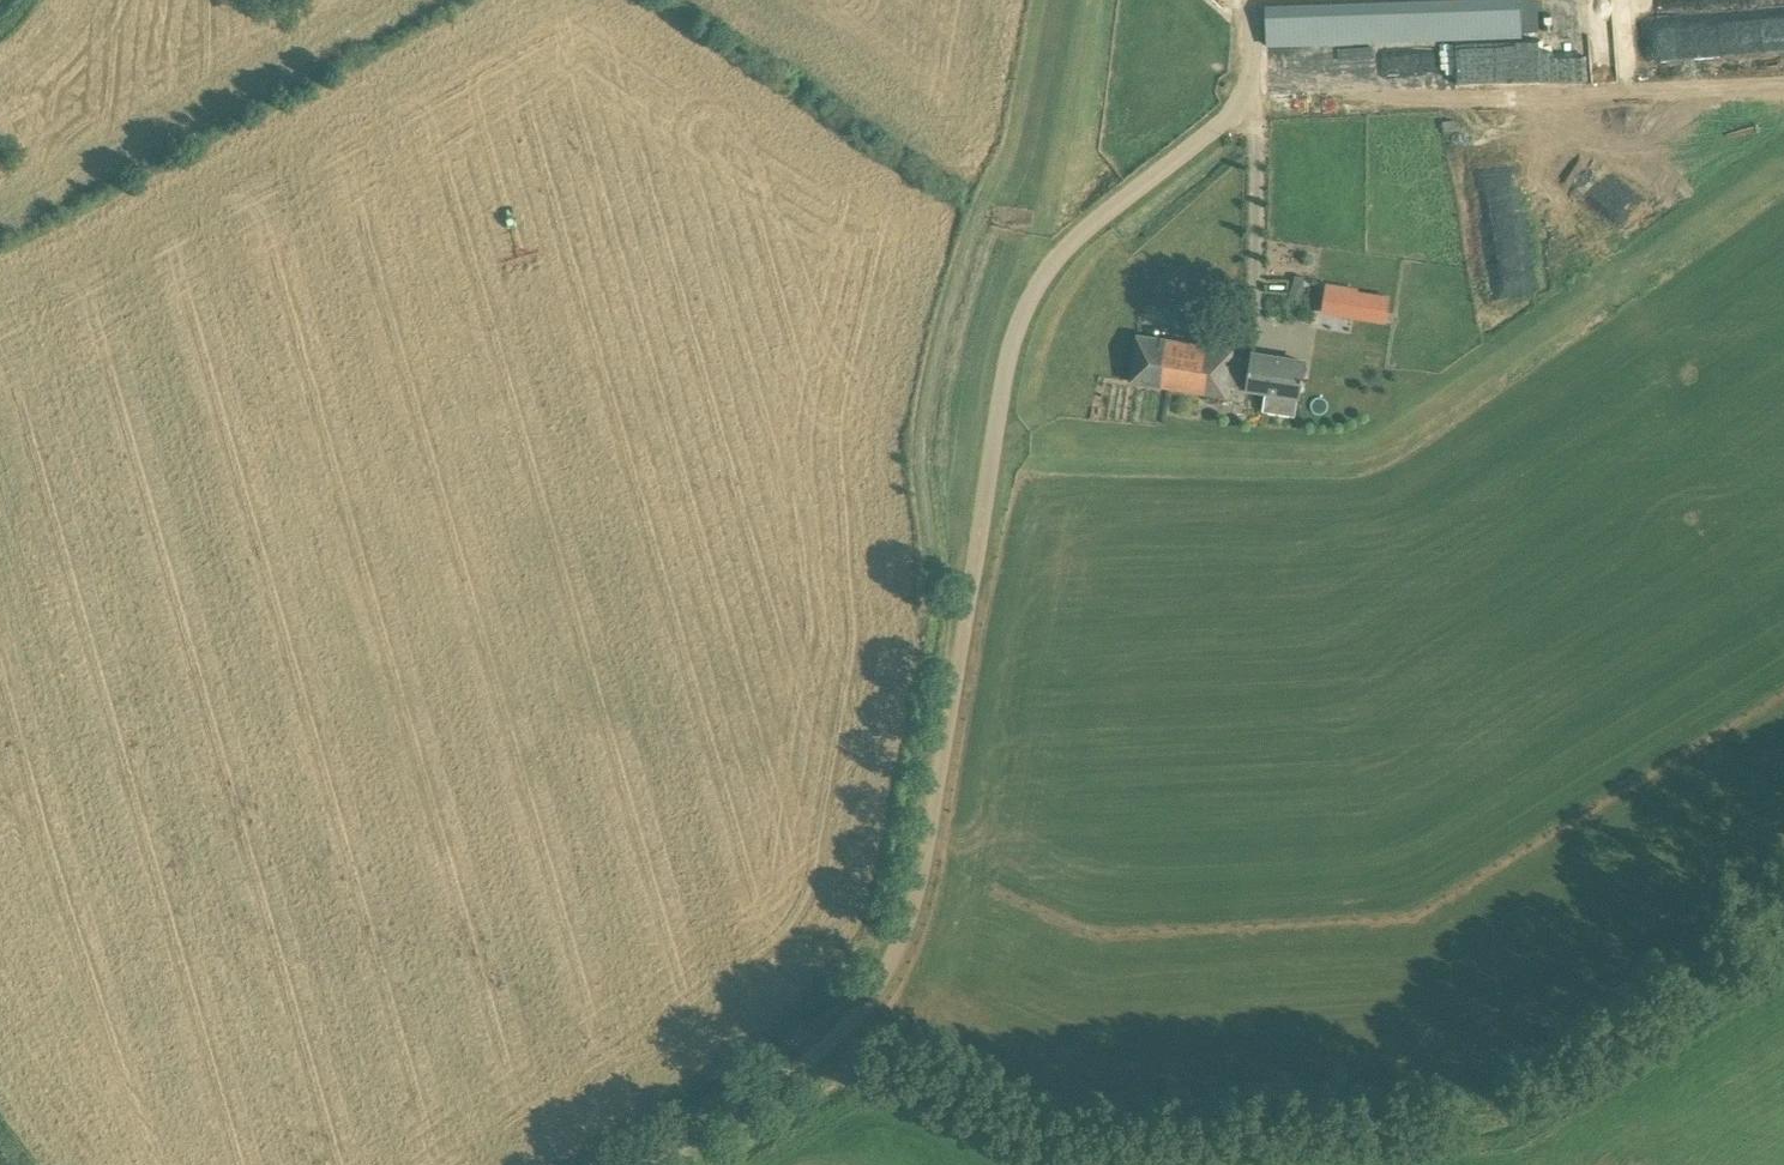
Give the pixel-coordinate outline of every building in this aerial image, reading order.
[(1522,36),(1522,31),(1540,31),(1539,0),(1438,0),(1290,5),(1266,6),(1267,44),(1291,43),(1522,36)] [(1385,297),(1354,293),(1352,313),(1357,314),(1382,317),(1385,297)] [(1131,380),(1226,394),(1225,398),(1244,401),(1246,387),(1266,391),(1263,410),(1296,415),(1299,396),(1301,396),(1307,361),(1252,352),(1251,358),(1233,355),(1234,350),(1137,334),(1131,380)]
